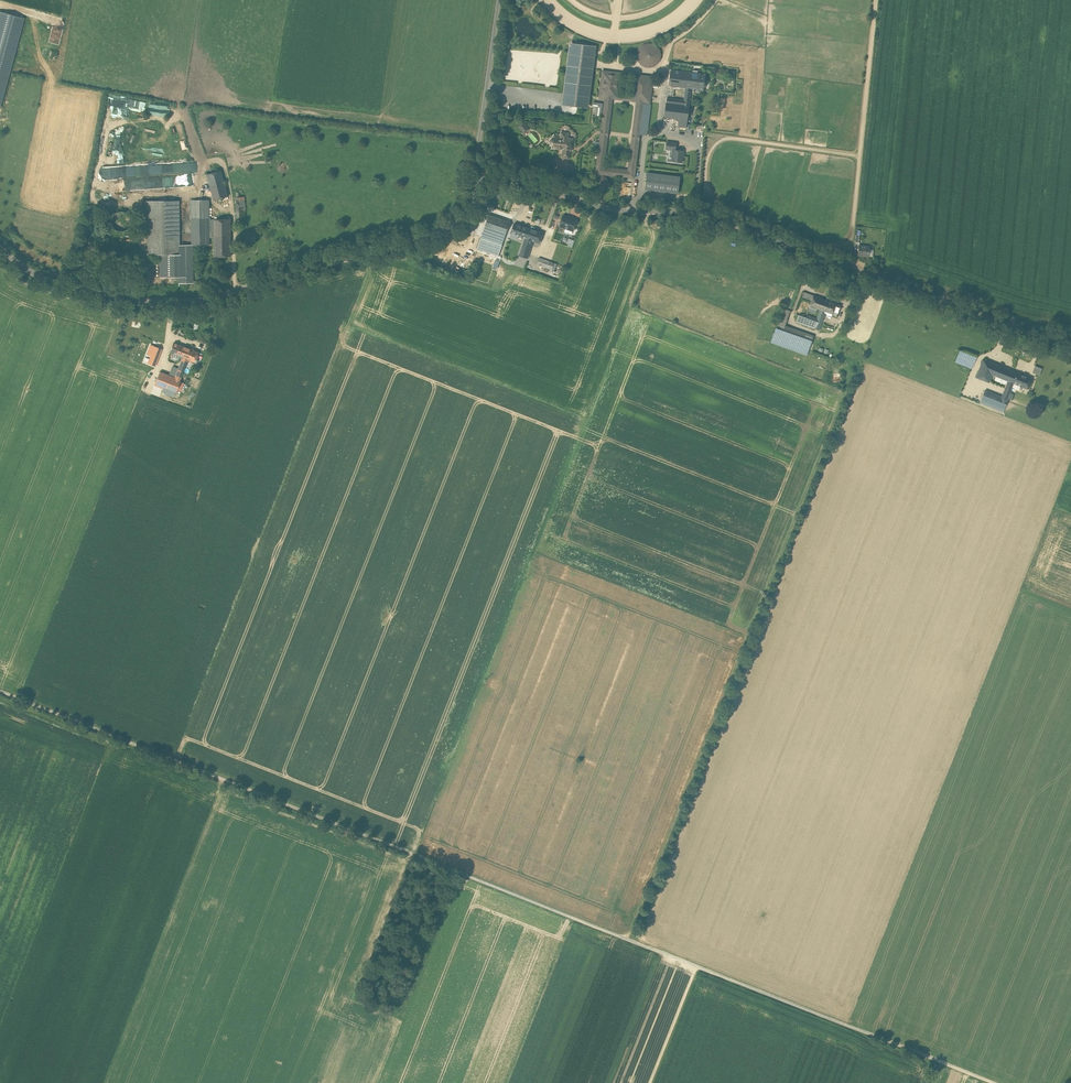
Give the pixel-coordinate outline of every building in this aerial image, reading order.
[(571,44),(569,56),(593,59),(594,47),(571,44)] [(655,45),(645,44),(638,49),(637,58),(643,66),(652,67),(659,61),(660,52),(655,45)] [(587,107),(593,59),(569,56),(563,104),(587,107)] [(690,72),(670,69),(668,85),(686,87),(688,88),(690,72)] [(621,73),(602,71),(599,95),(605,96),(596,173),(601,174),(603,174),(634,178),(644,101),(650,102),(653,77),(634,75),(631,99),(638,100),(629,172),(602,168),(610,97),(618,98),(621,73)] [(705,74),(690,72),(688,88),(690,88),(703,90),(705,74)] [(684,100),(667,97),(664,116),(679,118),(678,126),(679,126),(686,127),(690,93),(690,88),(688,88),(686,87),(684,100)] [(110,105),(131,105),(131,96),(111,95),(110,105)] [(603,103),(593,102),(593,106),(596,106),(598,109),(597,115),(601,116),(603,103)] [(126,109),(108,107),(105,127),(118,129),(119,121),(124,122),(126,109)] [(523,121),(518,126),(525,134),(530,129),(523,121)] [(178,133),(180,148),(187,147),(184,132),(178,133)] [(534,142),(538,140),(531,132),(528,135),(534,142)] [(568,133),(561,132),(560,137),(554,137),(554,139),(552,139),(551,139),(550,140),(550,142),(550,143),(551,144),(552,145),(553,146),(553,148),(563,149),(562,157),(568,157),(569,150),(571,150),(572,139),(567,138),(568,133)] [(676,143),(666,141),(665,149),(673,150),(675,150),(676,143)] [(675,150),(673,150),(672,161),(682,162),(683,151),(675,150)] [(143,177),(189,174),(188,161),(125,165),(127,192),(144,191),(143,177)] [(221,170),(207,174),(214,200),(228,196),(221,170)] [(680,176),(647,172),(645,189),(678,193),(680,176)] [(610,183),(603,175),(603,174),(601,174),(600,177),(595,182),(594,182),(595,182),(601,190),(601,191),(602,191),(602,190),(610,184),(610,183)] [(495,202),(497,202),(497,200),(502,200),(502,192),(494,192),(495,202)] [(209,220),(209,200),(191,200),(191,245),(209,245),(209,237),(214,237),(215,237),(214,219),(209,220)] [(178,201),(147,201),(148,254),(179,254),(178,201)] [(244,201),(236,201),(237,215),(245,215),(244,201)] [(510,222),(489,215),(485,226),(506,233),(510,222)] [(577,220),(563,215),(559,226),(573,231),(577,220)] [(230,219),(214,219),(215,237),(230,237),(230,219)] [(521,226),(514,223),(511,233),(518,235),(521,226)] [(506,233),(485,226),(479,242),(500,249),(506,233)] [(534,230),(521,226),(518,235),(523,237),(531,240),(534,230)] [(542,233),(534,230),(531,240),(533,240),(539,242),(542,233)] [(256,241),(256,233),(242,233),(242,242),(256,241)] [(215,237),(214,237),(214,238),(214,245),(214,257),(231,256),(230,237),(215,237)] [(531,240),(523,237),(520,245),(523,245),(519,255),(527,258),(533,240),(531,240)] [(500,249),(479,242),(477,248),(498,256),(500,249)] [(869,247),(859,245),(858,255),(868,256),(869,247)] [(554,263),(539,257),(536,264),(552,270),(554,263)] [(814,295),(807,293),(805,298),(812,301),(813,296),(814,295)] [(826,300),(813,296),(812,301),(809,308),(817,310),(817,308),(820,309),(822,310),(826,300)] [(841,306),(826,300),(822,310),(823,310),(826,311),(832,313),(831,316),(836,318),(841,306)] [(784,309),(774,338),(780,340),(783,330),(790,311),(784,309)] [(819,330),(826,311),(823,310),(822,310),(820,309),(817,319),(807,315),(806,317),(799,315),(796,321),(819,330)] [(804,338),(783,330),(780,340),(801,347),(804,338)] [(189,348),(173,342),(169,352),(182,357),(185,358),(189,348)] [(161,348),(150,344),(147,353),(151,355),(148,363),(155,365),(161,348)] [(197,352),(189,348),(185,358),(188,359),(190,360),(190,361),(190,362),(194,364),(196,363),(197,360),(196,358),(195,358),(197,352)] [(185,358),(182,357),(177,371),(182,373),(188,359),(185,358)] [(995,365),(984,360),(980,369),(992,373),(995,365)] [(1003,367),(995,365),(992,373),(992,374),(1009,380),(1014,382),(1017,373),(1012,371),(1003,367)] [(1032,372),(1040,375),(1042,368),(1035,365),(1032,372)] [(992,373),(980,369),(977,377),(989,381),(992,374),(992,373)] [(174,377),(159,371),(154,384),(175,392),(180,381),(180,380),(180,379),(174,377)] [(1031,379),(1017,373),(1014,382),(1027,387),(1031,379)] [(1009,380),(992,374),(989,381),(1006,388),(1009,380)] [(1006,388),(1002,397),(1007,399),(1008,398),(1010,392),(1014,382),(1009,380),(1006,388)] [(180,381),(175,392),(179,394),(184,383),(180,381)] [(1002,397),(985,390),(982,399),(999,406),(1002,397)] [(1007,399),(1002,397),(999,406),(1005,409),(1008,400),(1007,399)]
